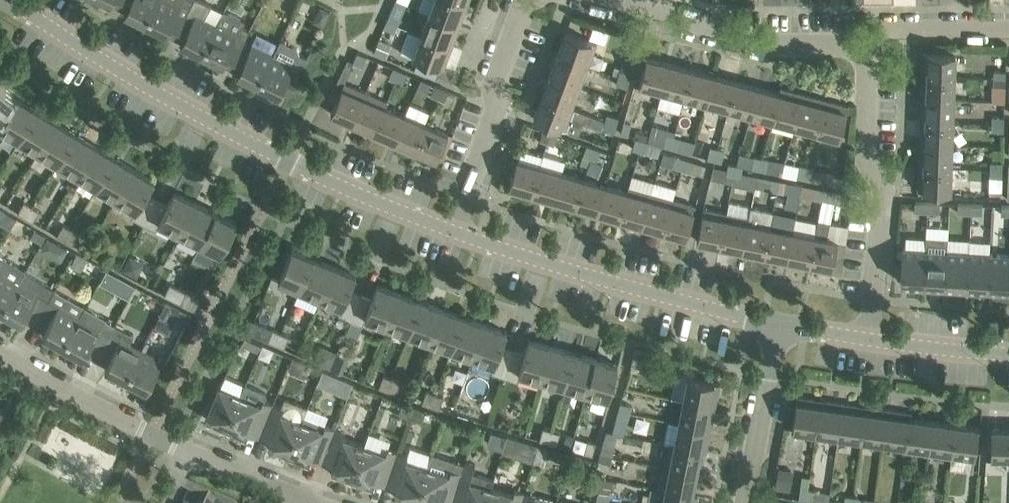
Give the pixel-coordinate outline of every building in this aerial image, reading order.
[(129,2),(124,12),(145,23),(149,15),(157,0),(124,0),(129,2)] [(149,15),(145,23),(167,34),(171,25),(178,29),(193,0),(157,0),(149,15)] [(204,17),(211,4),(202,0),(193,0),(178,29),(185,33),(180,43),(202,54),(217,23),(204,17)] [(419,8),(429,12),(460,24),(468,2),(463,0),(422,0),(419,8)] [(217,23),(202,54),(223,64),(227,56),(234,60),(242,43),(249,29),(242,25),(245,19),(224,9),(222,12),(217,23)] [(452,45),(460,24),(429,12),(421,34),(452,45)] [(400,18),(389,13),(386,20),(397,24),(400,18)] [(394,31),(397,24),(386,20),(383,26),(394,31)] [(408,29),(400,51),(413,56),(418,58),(414,68),(436,77),(440,66),(444,67),(452,45),(421,34),(408,29)] [(565,55),(588,64),(597,42),(566,30),(558,52),(565,55)] [(378,38),(374,50),(386,55),(391,43),(378,38)] [(298,48),(280,39),(273,54),(261,78),(258,84),(279,95),(284,85),(291,88),(307,57),(299,54),(298,48)] [(242,43),(234,60),(241,63),(236,73),(258,84),(261,78),(273,54),(251,43),(249,47),(242,43)] [(357,51),(353,62),(360,65),(364,54),(357,51)] [(955,75),(955,72),(956,52),(923,51),(922,74),(955,75)] [(580,85),(588,64),(565,55),(558,52),(550,74),(557,77),(580,85)] [(660,93),(669,62),(647,56),(641,75),(638,88),(660,93)] [(682,99),(691,68),(669,62),(660,93),(682,99)] [(396,80),(401,69),(393,66),(388,77),(396,80)] [(704,105),(713,74),(691,68),(682,99),(704,105)] [(396,80),(402,82),(406,72),(401,69),(396,80)] [(617,74),(629,79),(631,72),(619,69),(617,74)] [(572,107),(580,85),(557,77),(550,74),(542,96),(549,98),(572,107)] [(629,79),(617,74),(615,83),(627,87),(629,79)] [(726,111),(735,80),(713,74),(704,105),(726,111)] [(954,98),(955,75),(922,74),(921,97),(954,98)] [(1005,77),(993,77),(992,85),(1005,85),(1005,77)] [(748,117),(757,86),(735,80),(726,111),(748,117)] [(3,119),(18,97),(0,82),(0,116),(3,119)] [(364,91),(362,90),(344,82),(331,112),(351,121),(364,91)] [(442,86),(435,83),(431,94),(438,97),(442,86)] [(438,97),(444,100),(449,89),(442,86),(438,97)] [(770,123),(779,92),(757,86),(748,117),(770,123)] [(803,93),(780,87),(779,92),(770,123),(772,123),(773,119),(794,124),(803,93)] [(372,130),(385,100),(364,91),(351,121),(372,130)] [(817,131),(825,99),(803,93),(794,124),(817,131)] [(586,112),(572,107),(549,98),(542,96),(534,117),(578,134),(583,122),(590,124),(601,128),(604,119),(586,112)] [(37,109),(18,97),(3,119),(0,124),(0,127),(19,139),(37,109)] [(953,121),(954,98),(921,97),(920,120),(953,121)] [(840,137),(848,105),(825,99),(817,131),(840,137)] [(385,105),(387,101),(385,100),(372,130),(370,134),(392,144),(405,114),(385,105)] [(405,114),(392,144),(413,153),(426,123),(425,122),(430,111),(410,102),(405,114)] [(39,151),(57,121),(37,109),(19,139),(39,151)] [(604,119),(616,123),(618,116),(606,113),(604,119)] [(991,123),(1003,123),(1003,115),(991,115),(991,123)] [(616,123),(604,119),(602,127),(614,130),(616,123)] [(523,120),(519,131),(520,132),(539,139),(543,128),(524,120),(523,120)] [(952,144),(953,121),(920,120),(920,143),(952,144)] [(58,163),(76,133),(57,121),(39,151),(58,163)] [(627,135),(630,122),(623,121),(620,133),(627,135)] [(435,162),(448,132),(426,123),(413,153),(435,162)] [(546,142),(549,130),(543,128),(539,139),(546,142)] [(643,139),(647,140),(650,132),(637,129),(635,136),(643,139)] [(673,135),(666,133),(651,129),(650,132),(647,140),(660,143),(660,144),(669,147),(673,135)] [(546,142),(553,144),(558,133),(549,130),(546,142)] [(78,175),(96,145),(76,133),(58,163),(78,175)] [(692,149),(694,141),(673,135),(669,147),(692,153),(692,149)] [(640,151),(643,139),(635,136),(632,149),(640,151)] [(704,151),(707,139),(695,137),(694,141),(692,149),(704,151)] [(656,155),(660,144),(660,143),(647,140),(643,139),(640,151),(656,155)] [(951,167),(952,144),(920,143),(919,166),(951,167)] [(589,158),(593,146),(586,144),(582,155),(589,158)] [(97,187),(115,156),(96,145),(78,175),(97,187)] [(589,158),(596,160),(600,149),(593,146),(589,158)] [(713,159),(717,148),(710,146),(707,158),(713,159)] [(713,159),(721,161),(724,149),(717,148),(713,159)] [(682,169),(685,157),(677,155),(674,167),(682,169)] [(758,168),(761,157),(753,155),(751,167),(758,168)] [(117,199),(135,168),(115,156),(97,187),(117,199)] [(682,169),(688,171),(691,159),(685,157),(682,169)] [(765,170),(781,174),(784,161),(761,157),(758,168),(765,170)] [(539,165),(536,164),(517,158),(508,190),(530,196),(539,165)] [(733,175),(735,164),(728,162),(726,174),(733,175)] [(733,175),(739,177),(742,165),(735,164),(733,175)] [(804,178),(807,166),(798,164),(796,177),(804,178)] [(552,203),(561,171),(539,165),(530,196),(552,203)] [(951,167),(919,166),(918,189),(938,190),(950,190),(951,167)] [(147,193),(155,180),(135,168),(117,199),(135,210),(132,217),(143,223),(157,199),(147,193)] [(819,168),(817,181),(832,183),(833,175),(834,175),(834,171),(819,168)] [(574,209),(584,178),(561,171),(552,203),(574,209)] [(632,174),(628,186),(629,186),(620,217),(642,224),(651,193),(651,192),(655,180),(632,174)] [(851,179),(850,178),(834,175),(833,175),(832,183),(849,187),(851,179)] [(777,190),(779,179),(771,177),(769,189),(777,190)] [(597,215),(606,184),(584,178),(574,209),(597,215)] [(777,190),(783,191),(785,180),(779,179),(777,190)] [(628,186),(626,190),(606,184),(597,215),(619,222),(620,217),(629,186),(628,186)] [(822,200),(825,188),(816,186),(813,198),(822,200)] [(847,205),(850,193),(825,188),(822,200),(834,202),(847,205)] [(174,190),(173,194),(168,204),(157,199),(143,223),(155,229),(159,222),(179,232),(195,201),(174,190)] [(664,230),(673,199),(651,193),(642,224),(664,230)] [(686,237),(695,205),(673,199),(664,230),(686,237)] [(834,202),(822,200),(815,235),(810,262),(809,267),(831,271),(838,240),(827,237),(834,202)] [(26,216),(32,206),(24,201),(17,211),(26,216)] [(200,243),(216,211),(195,201),(179,232),(200,243)] [(927,211),(927,202),(915,201),(914,210),(927,211)] [(938,211),(939,203),(927,202),(927,211),(934,211),(938,211)] [(970,213),(971,202),(957,202),(957,212),(970,213)] [(970,213),(981,213),(983,203),(971,202),(970,213)] [(1000,204),(999,213),(1008,213),(1008,204),(1000,204)] [(26,216),(32,220),(39,210),(32,206),(26,216)] [(747,216),(741,248),(740,253),(763,258),(764,252),(767,239),(769,226),(772,211),(749,206),(747,216)] [(725,212),(703,207),(697,239),(719,244),(720,238),(725,212)] [(16,217),(2,208),(0,211),(0,222),(9,228),(16,217)] [(221,253),(237,222),(216,211),(200,243),(221,253)] [(719,244),(741,248),(747,216),(725,212),(720,238),(719,244)] [(65,239),(71,229),(63,224),(57,234),(65,239)] [(764,252),(763,258),(786,262),(786,259),(787,257),(792,230),(769,226),(767,239),(764,252)] [(65,239),(72,243),(78,233),(71,229),(65,239)] [(810,262),(815,235),(792,230),(787,257),(786,259),(786,262),(809,267),(810,262)] [(947,237),(925,235),(925,249),(923,282),(944,283),(946,250),(947,237)] [(969,240),(969,252),(968,251),(966,285),(987,286),(989,253),(989,241),(969,240)] [(313,256),(292,247),(278,279),(299,288),(313,256)] [(925,249),(922,249),(902,247),(900,281),(923,282),(925,249)] [(966,285),(968,251),(946,250),(944,283),(966,285)] [(989,253),(987,286),(1008,287),(1008,254),(989,253)] [(1,311),(7,302),(19,281),(18,281),(24,271),(25,270),(0,255),(0,310),(1,311)] [(321,298),(335,265),(313,256),(299,288),(321,298)] [(350,288),(356,274),(335,265),(321,298),(342,306),(338,314),(351,319),(361,294),(350,288)] [(107,292),(117,274),(107,268),(97,287),(107,292)] [(24,271),(18,281),(19,281),(7,302),(1,311),(22,323),(26,315),(36,321),(37,320),(49,299),(48,299),(54,289),(35,278),(24,271)] [(128,280),(122,292),(129,296),(135,284),(128,280)] [(377,283),(376,286),(372,298),(361,294),(351,319),(363,324),(366,316),(387,324),(399,291),(377,283)] [(172,298),(178,287),(169,284),(164,294),(172,298)] [(178,287),(172,298),(180,302),(185,291),(178,287)] [(36,321),(47,326),(42,334),(63,346),(68,336),(79,316),(83,308),(84,306),(54,289),(48,299),(49,299),(37,320),(36,321)] [(408,332),(420,299),(399,291),(387,324),(408,332)] [(430,340),(442,307),(420,299),(408,332),(430,340)] [(452,348),(464,315),(442,307),(430,340),(452,348)] [(83,308),(79,316),(68,336),(63,346),(84,357),(88,350),(99,355),(100,353),(110,333),(114,325),(104,319),(83,308)] [(191,313),(180,308),(175,318),(186,324),(191,313)] [(473,356),(485,323),(464,315),(452,348),(473,356)] [(276,343),(280,332),(254,321),(249,332),(276,343)] [(502,345),(507,331),(485,323),(473,356),(494,364),(492,372),(505,376),(513,350),(502,345)] [(133,335),(114,325),(110,333),(100,353),(99,355),(109,360),(105,368),(126,379),(130,372),(142,349),(129,342),(133,335)] [(288,336),(280,332),(276,343),(284,347),(288,336)] [(257,350),(261,342),(245,334),(241,342),(257,350)] [(529,338),(528,343),(525,353),(513,350),(505,376),(517,380),(520,372),(542,378),(551,345),(529,338)] [(564,385),(573,351),(551,345),(542,378),(564,385)] [(147,390),(163,360),(142,349),(130,372),(126,379),(147,390)] [(646,351),(635,349),(633,356),(644,359),(646,351)] [(586,391),(596,357),(573,351),(564,385),(586,391)] [(596,357),(586,391),(582,404),(604,411),(618,363),(596,357)] [(387,389),(391,378),(383,375),(378,386),(387,389)] [(715,405),(719,382),(687,376),(683,399),(715,405)] [(343,377),(338,390),(347,394),(353,381),(343,377)] [(387,389),(395,392),(399,381),(391,378),(387,389)] [(240,395),(238,394),(219,386),(205,418),(226,427),(240,395)] [(431,405),(435,393),(426,390),(422,401),(431,405)] [(431,405),(438,407),(442,396),(435,393),(431,405)] [(263,398),(261,404),(240,395),(226,427),(246,436),(248,432),(259,436),(273,403),(263,398)] [(820,399),(797,396),(792,428),(815,431),(820,399)] [(284,397),(280,406),(273,403),(259,436),(270,441),(268,445),(289,453),(302,421),(301,421),(307,407),(284,397)] [(710,428),(715,405),(683,399),(678,422),(710,428)] [(838,435),(843,402),(820,399),(815,431),(838,435)] [(618,410),(629,412),(631,405),(619,402),(618,410)] [(861,438),(866,406),(843,402),(838,435),(861,438)] [(884,441),(889,409),(866,406),(861,438),(884,441)] [(911,417),(911,412),(889,409),(884,441),(905,444),(911,417)] [(629,412),(618,410),(616,416),(627,419),(629,412)] [(929,453),(933,420),(911,417),(905,444),(905,449),(929,453)] [(952,456),(956,423),(933,420),(929,453),(952,456)] [(325,424),(323,429),(302,421),(289,453),(309,461),(311,457),(322,462),(335,428),(325,424)] [(706,451),(710,428),(678,422),(674,443),(694,448),(701,450),(706,451)] [(974,459),(979,427),(956,423),(952,456),(974,459)] [(548,441),(551,430),(542,427),(539,439),(548,441)] [(343,437),(345,432),(335,428),(322,462),(333,466),(331,470),(352,477),(364,445),(343,437)] [(991,428),(991,448),(991,460),(1008,461),(1008,428),(991,428)] [(548,441),(555,443),(559,432),(551,430),(548,441)] [(566,432),(563,442),(570,444),(573,434),(566,432)] [(592,454),(595,442),(586,439),(583,451),(592,454)] [(701,450),(694,448),(674,443),(669,442),(665,465),(690,470),(697,472),(701,450)] [(387,447),(385,453),(364,445),(352,477),(373,485),(375,481),(386,485),(398,451),(387,447)] [(599,452),(611,455),(612,449),(601,445),(599,452)] [(406,460),(408,454),(398,451),(386,485),(397,489),(395,493),(416,500),(427,467),(406,460)] [(427,467),(416,500),(426,502),(439,502),(451,502),(461,472),(464,462),(432,452),(427,467)] [(609,465),(622,467),(623,458),(610,456),(611,455),(599,452),(597,459),(609,463),(609,465)] [(464,462),(461,472),(451,502),(486,502),(491,487),(494,477),(472,471),(475,463),(464,460),(464,462)] [(697,472),(690,470),(665,465),(660,489),(665,490),(665,488),(690,492),(693,493),(697,472)] [(778,467),(775,487),(790,490),(793,469),(778,467)] [(513,494),(491,487),(486,502),(521,502),(525,491),(514,488),(513,494)] [(800,487),(798,499),(805,500),(807,488),(806,488),(800,487)] [(690,492),(665,488),(665,490),(662,502),(696,502),(697,494),(693,493),(690,492)] [(807,488),(805,500),(812,501),(814,489),(807,488)] [(535,494),(525,491),(521,502),(556,502),(557,500),(535,494)] [(596,497),(607,500),(608,493),(597,491),(596,497)] [(853,496),(845,495),(843,502),(852,502),(853,496)]
